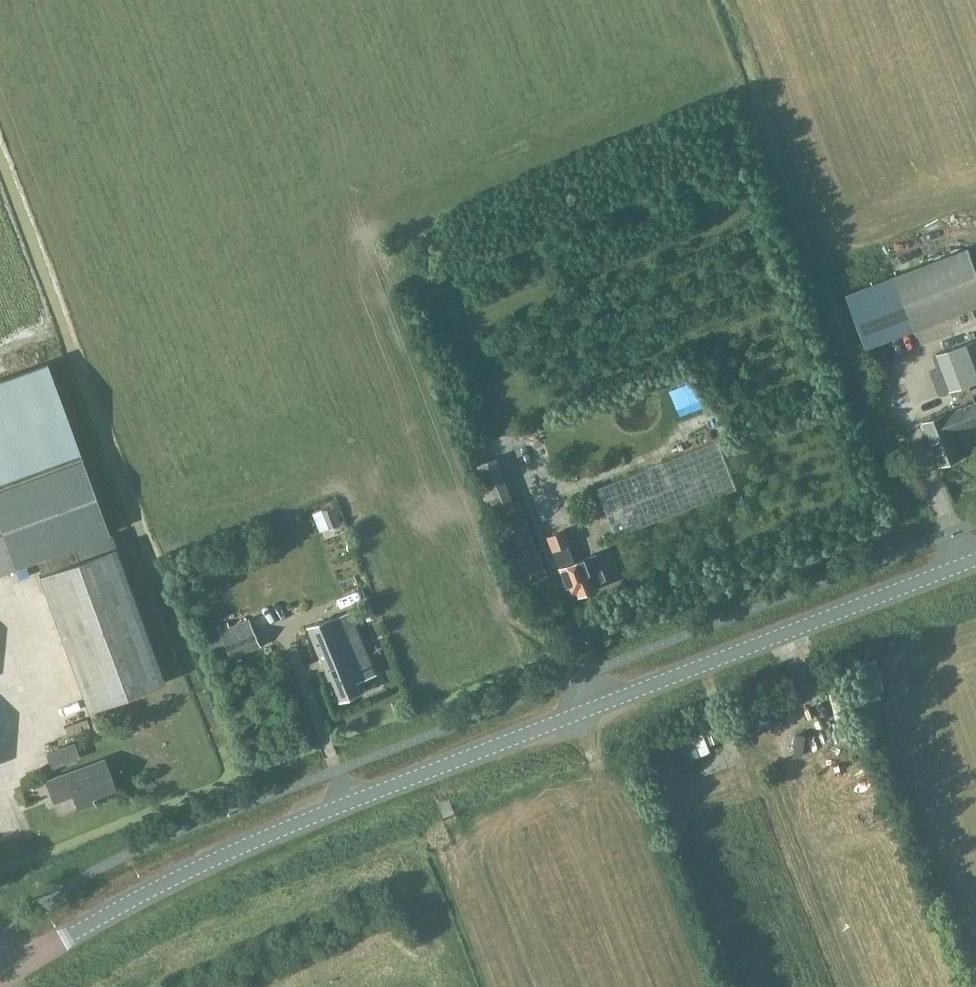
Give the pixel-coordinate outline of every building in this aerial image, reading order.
[(975,305),(975,269),(968,248),(847,293),(866,346),(975,305)] [(932,357),(937,368),(941,367),(949,389),(975,379),(975,340),(956,348),(936,355),(932,357)] [(0,572),(107,533),(45,363),(0,380),(0,572)] [(962,458),(953,433),(975,423),(975,402),(975,401),(921,422),(939,467),(962,458)] [(596,488),(615,535),(736,488),(717,440),(596,488)] [(547,572),(517,497),(491,507),(520,583),(547,572)] [(335,509),(323,514),(330,529),(342,524),(335,509)] [(565,529),(548,536),(553,549),(570,595),(578,592),(579,595),(596,588),(593,583),(604,579),(594,555),(574,562),(567,544),(570,543),(565,529)] [(112,534),(37,561),(41,574),(37,576),(86,710),(163,682),(114,548),(117,546),(112,534)] [(334,617),(308,627),(338,701),(364,690),(360,681),(376,674),(350,611),(334,618),(334,617)] [(228,621),(218,625),(225,642),(231,657),(261,645),(255,630),(250,618),(230,627),(228,621)] [(712,723),(701,727),(708,744),(719,740),(712,723)] [(73,742),(45,753),(51,768),(79,757),(73,742)] [(96,799),(115,792),(103,761),(46,782),(54,802),(71,795),(77,810),(97,803),(96,799)]
